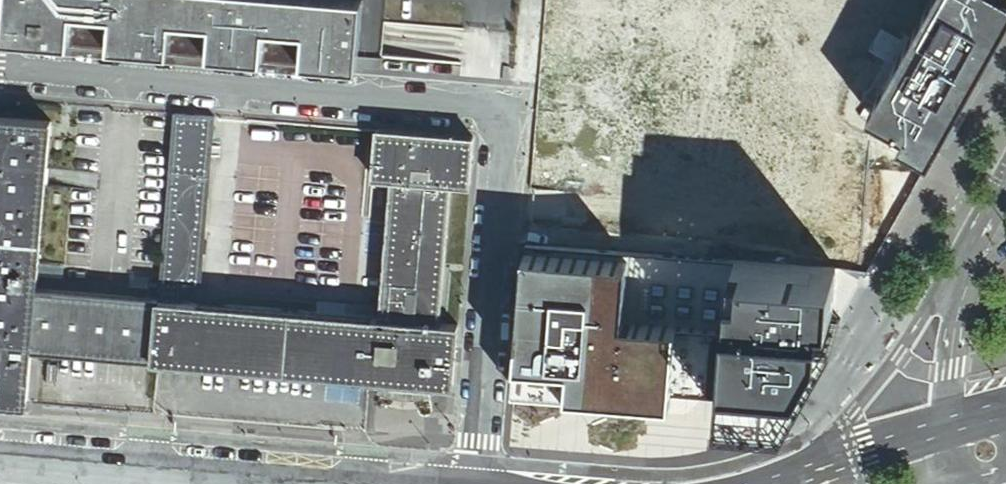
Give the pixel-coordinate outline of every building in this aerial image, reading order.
[(3,41),(358,69),(364,0),(6,0),(3,41)] [(538,63),(576,68),(595,69),(642,73),(648,0),(544,0),(538,63)] [(907,23),(822,15),(800,267),(818,269),(833,270),(869,273),(1005,26),(1005,14),(968,7),(968,0),(909,0),(907,23)] [(589,140),(592,101),(573,99),(561,98),(557,142),(556,156),(567,157),(587,159),(589,140)] [(210,116),(172,113),(156,302),(177,303),(178,284),(196,285),(210,116)] [(30,352),(35,292),(49,122),(0,118),(0,404),(25,406),(30,352)] [(370,178),(389,180),(446,184),(467,186),(471,138),(374,130),(370,178)] [(557,142),(531,140),(530,153),(556,156),(557,142)] [(434,324),(446,184),(389,180),(378,319),(434,324)] [(684,340),(635,337),(640,264),(536,257),(531,329),(526,407),(679,417),(684,340)] [(861,274),(749,271),(742,334),(734,421),(811,417),(851,335),(861,304),(861,274)] [(30,352),(151,362),(156,302),(35,292),(30,352)] [(151,362),(451,386),(455,326),(434,324),(378,319),(177,303),(156,302),(151,362)] [(734,421),(742,334),(684,332),(684,340),(679,417),(734,421)]
